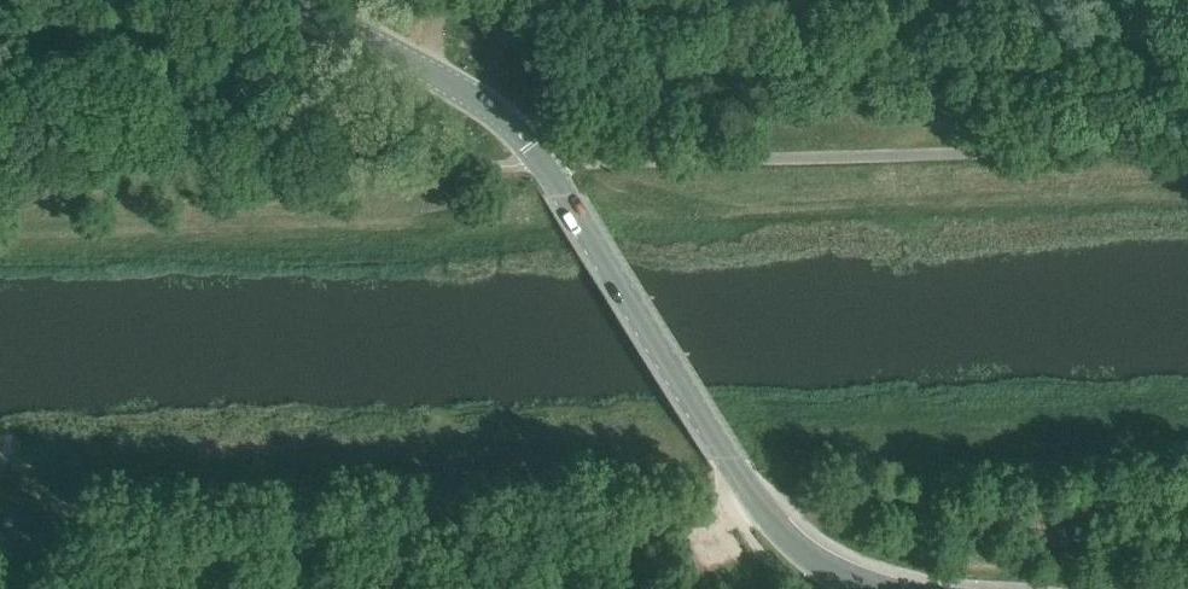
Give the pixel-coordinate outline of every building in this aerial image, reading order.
[(22,469),(21,432),(0,433),(0,469),(22,469)]
